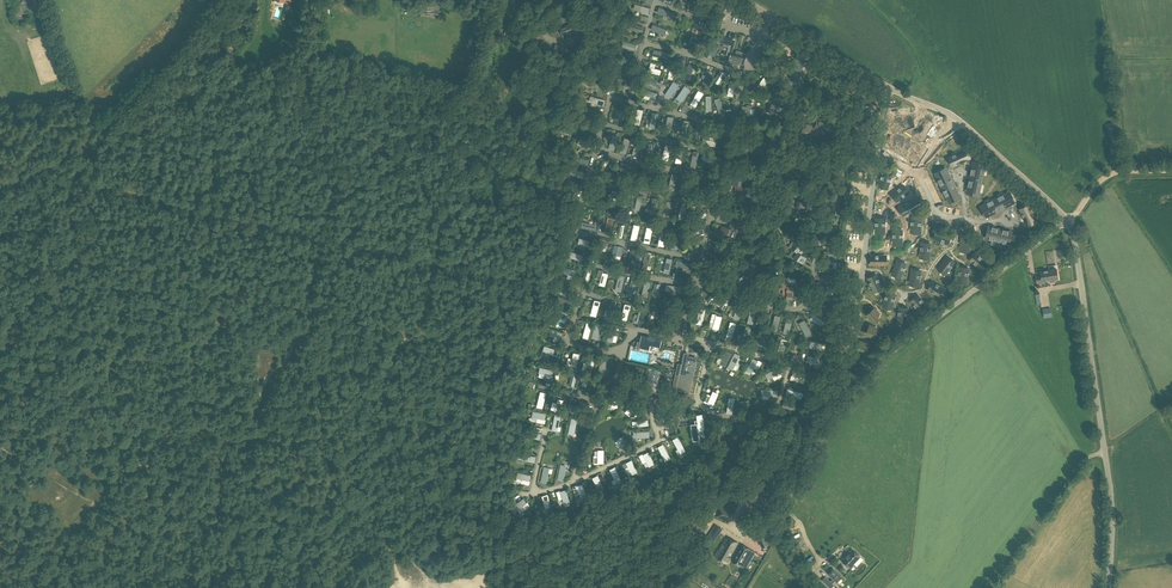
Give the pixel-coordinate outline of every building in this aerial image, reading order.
[(439,0),(421,1),(422,11),(440,9),(439,0)] [(692,12),(697,14),(698,10),(699,6),(701,2),(702,0),(696,0),(695,2),(696,2),(694,5),(693,8),(692,12)] [(707,14),(705,17),(706,18),(710,19),(712,15),(713,12),(715,8),(716,5),(713,4),(709,3),(708,7),(709,7),(708,10),(707,14)] [(649,10),(649,8),(646,7),(642,6),(639,5),(635,4),(634,10),(637,11),(641,12),(644,13),(648,14),(649,10)] [(279,7),(276,18),(284,20),(287,8),(279,7)] [(657,12),(657,13),(660,14),(664,15),(664,16),(667,17),(671,18),(672,14),(671,14),(672,13),(672,12),(668,11),(664,9),(659,7),(657,12)] [(570,23),(558,27),(564,43),(572,40),(570,33),(573,32),(572,30),(575,29),(573,23),(570,24),(570,23)] [(697,23),(695,29),(698,30),(701,31),(705,32),(709,33),(711,28),(707,27),(704,26),(700,24),(697,23)] [(630,24),(629,30),(632,31),(636,32),(638,33),(639,32),(642,33),(643,27),(639,26),(637,25),(635,25),(630,24)] [(651,29),(651,30),(655,31),(659,32),(662,34),(665,35),(666,31),(665,31),(666,29),(664,28),(660,27),(657,26),(653,24),(651,29)] [(710,46),(709,50),(710,50),(713,51),(716,52),(717,52),(718,48),(718,47),(723,49),(724,45),(728,47),(727,51),(726,54),(726,55),(728,55),(728,56),(729,56),(730,56),(729,59),(728,62),(727,66),(731,67),(734,68),(738,69),(742,70),(743,66),(744,63),(745,59),(746,56),(745,56),(741,54),(742,52),(740,52),(739,51),(737,51),(736,53),(731,51),(732,48),(734,43),(735,40),(730,39),(726,37),(721,36),(718,35),(717,35),(712,33),(711,38),(712,38),(711,42),(710,46)] [(692,40),(691,43),(694,43),(698,44),(702,45),(705,46),(706,43),(707,40),(703,39),(700,38),(696,37),(693,36),(692,40)] [(622,44),(621,47),(625,48),(628,49),(628,50),(630,51),(631,50),(634,51),(635,48),(636,44),(631,43),(627,42),(623,41),(622,44)] [(553,44),(551,51),(561,54),(563,46),(553,44)] [(654,50),(652,55),(653,56),(657,56),(668,59),(670,53),(667,53),(654,50)] [(704,57),(710,59),(712,52),(707,50),(704,57)] [(684,55),(671,58),(673,64),(686,60),(685,60),(684,55)] [(685,72),(683,80),(689,82),(690,77),(694,66),(693,65),(688,64),(688,65),(688,66),(686,69),(685,72)] [(628,65),(626,70),(630,72),(640,77),(643,72),(641,71),(628,65)] [(649,71),(648,72),(652,73),(656,74),(660,75),(661,70),(657,69),(654,68),(650,67),(649,69),(649,71)] [(670,69),(669,74),(675,76),(676,76),(680,77),(682,72),(678,71),(674,70),(670,69)] [(704,69),(701,76),(704,78),(702,85),(706,87),(712,72),(707,70),(704,69)] [(717,85),(716,89),(720,90),(722,86),(723,82),(724,77),(720,76),(719,77),(717,85)] [(764,87),(766,84),(767,83),(768,81),(764,77),(761,81),(759,85),(756,89),(758,90),(757,91),(760,93),(762,90),(764,87)] [(795,94),(801,96),(805,80),(799,78),(795,94)] [(675,80),(673,85),(674,86),(674,87),(675,87),(675,89),(680,91),(681,89),(683,90),(684,89),(685,89),(687,84),(675,80)] [(728,91),(727,96),(733,97),(734,92),(735,88),(736,85),(736,82),(731,80),(730,85),(729,87),(729,90),(728,91)] [(625,83),(624,85),(625,85),(624,87),(630,88),(628,94),(633,95),(634,92),(635,88),(636,84),(633,83),(629,82),(626,81),(625,83)] [(645,93),(644,95),(645,95),(651,97),(650,100),(649,102),(654,103),(655,100),(656,97),(657,93),(653,92),(649,91),(646,90),(645,92),(644,93),(645,93)] [(686,100),(685,104),(686,105),(687,106),(688,105),(689,106),(689,105),(691,99),(695,100),(696,98),(697,95),(693,94),(688,92),(687,96),(686,100)] [(777,105),(779,96),(770,95),(767,109),(768,110),(768,112),(775,114),(777,105)] [(779,95),(779,96),(777,105),(786,107),(788,97),(779,95)] [(591,96),(590,102),(593,103),(597,104),(600,105),(604,106),(605,103),(606,100),(602,99),(598,98),(595,97),(591,96)] [(720,98),(715,100),(716,103),(717,106),(718,109),(719,109),(720,111),(719,111),(720,114),(724,112),(725,112),(723,108),(722,105),(721,101),(720,98)] [(619,115),(618,119),(621,120),(623,121),(624,117),(625,114),(626,110),(627,107),(626,106),(622,105),(621,109),(620,113),(619,116),(619,115)] [(742,109),(741,114),(745,115),(749,116),(750,114),(750,113),(751,109),(751,107),(747,105),(746,108),(742,107),(742,109)] [(588,109),(587,115),(590,116),(594,117),(597,118),(601,119),(602,116),(603,113),(599,112),(595,111),(591,110),(588,109)] [(634,120),(634,124),(639,125),(641,120),(642,115),(643,110),(638,109),(637,113),(636,116),(635,120),(634,120)] [(650,123),(649,127),(655,128),(656,124),(657,119),(658,114),(653,113),(652,117),(651,121),(650,124),(650,123)] [(895,117),(891,118),(894,127),(899,125),(899,126),(899,125),(901,125),(902,125),(907,123),(905,114),(899,115),(899,116),(895,117),(895,116),(895,117)] [(665,127),(665,131),(670,132),(671,129),(672,125),(673,122),(674,118),(668,117),(668,120),(667,124),(666,128),(665,127)] [(828,122),(825,121),(819,118),(816,125),(814,129),(823,133),(828,122)] [(928,121),(923,128),(925,129),(925,130),(926,130),(930,133),(929,133),(930,134),(930,133),(932,135),(940,125),(930,118),(928,121)] [(681,131),(680,135),(686,136),(687,132),(687,129),(688,125),(689,121),(684,120),(683,124),(682,127),(682,131),(681,131)] [(812,135),(814,129),(816,125),(806,121),(801,131),(812,135)] [(1112,123),(1107,124),(1110,153),(1116,153),(1112,123)] [(694,135),(693,139),(696,139),(699,140),(700,136),(701,132),(702,129),(703,125),(699,124),(697,124),(697,127),(696,131),(695,135),(694,135)] [(584,125),(582,131),(586,132),(589,133),(593,134),(597,135),(598,132),(599,128),(595,128),(591,127),(587,126),(584,125)] [(940,125),(932,135),(935,137),(934,137),(935,138),(935,137),(939,140),(939,141),(940,140),(942,142),(947,136),(949,133),(940,125)] [(562,126),(560,134),(570,137),(572,129),(562,126)] [(671,139),(676,140),(680,127),(674,126),(671,139)] [(610,146),(609,149),(614,151),(615,147),(616,143),(617,139),(618,136),(613,134),(612,138),(612,139),(611,142),(610,146)] [(703,140),(702,144),(706,145),(711,146),(715,147),(716,142),(715,141),(716,138),(712,137),(708,136),(703,135),(703,140)] [(622,149),(621,152),(626,154),(627,150),(628,146),(629,143),(630,139),(625,137),(624,142),(623,145),(622,149)] [(580,139),(578,144),(582,145),(585,147),(589,148),(591,149),(592,149),(593,146),(594,143),(591,142),(587,141),(584,139),(580,138),(580,139)] [(897,143),(894,149),(896,151),(897,151),(901,153),(901,154),(904,155),(910,145),(899,139),(897,143)] [(634,151),(633,155),(638,157),(639,152),(640,149),(641,145),(642,142),(637,140),(635,144),(636,144),(635,148),(634,151)] [(759,140),(757,146),(761,147),(768,148),(770,142),(759,140)] [(648,154),(647,158),(652,159),(653,155),(654,151),(654,147),(655,144),(653,143),(649,143),(648,147),(649,147),(648,150),(648,154)] [(760,153),(761,147),(757,146),(750,144),(749,151),(760,153)] [(910,145),(904,155),(907,157),(906,157),(907,157),(911,159),(911,160),(912,159),(914,161),(918,154),(920,151),(910,145)] [(952,156),(948,158),(952,166),(957,164),(957,165),(958,164),(960,163),(965,160),(961,152),(956,154),(956,153),(955,154),(956,154),(952,156),(952,155),(952,156)] [(692,165),(691,169),(693,170),(696,170),(699,158),(700,155),(700,154),(695,153),(692,165)] [(704,153),(701,158),(705,160),(709,162),(712,164),(715,165),(718,160),(715,159),(711,157),(708,155),(704,153)] [(676,160),(676,163),(677,164),(677,165),(677,166),(682,167),(683,163),(683,159),(684,155),(680,154),(678,160),(676,160)] [(574,156),(573,162),(576,163),(580,164),(584,165),(587,166),(588,163),(589,160),(585,159),(581,158),(578,157),(574,156)] [(601,156),(599,161),(600,161),(603,162),(607,163),(606,169),(610,170),(611,167),(612,164),(613,160),(609,159),(605,157),(601,156)] [(839,165),(838,161),(837,158),(834,159),(832,159),(833,163),(834,167),(834,170),(836,170),(840,169),(839,165)] [(790,168),(797,167),(801,166),(800,160),(789,162),(790,168)] [(808,165),(801,166),(797,167),(798,173),(810,171),(808,165)] [(971,174),(970,177),(982,180),(984,168),(980,167),(973,165),(972,168),(971,168),(971,169),(972,169),(971,174),(970,174),(971,174)] [(571,168),(570,174),(573,175),(577,176),(580,177),(584,178),(585,175),(586,172),(582,171),(578,170),(574,169),(571,168)] [(639,179),(637,183),(642,185),(644,182),(645,178),(647,174),(648,171),(644,169),(642,172),(642,171),(640,175),(639,179)] [(655,181),(654,185),(659,188),(661,183),(663,179),(664,174),(659,172),(657,177),(655,181)] [(881,179),(880,183),(888,186),(890,181),(890,182),(890,181),(891,179),(890,179),(892,174),(883,172),(882,176),(881,176),(882,176),(881,179),(880,178),(880,179),(881,179)] [(944,174),(937,177),(938,180),(940,185),(941,185),(942,188),(953,183),(948,172),(944,174)] [(612,178),(612,179),(622,182),(623,182),(624,181),(625,176),(624,176),(614,173),(612,178)] [(669,185),(668,190),(674,191),(675,187),(676,183),(677,179),(678,175),(674,174),(672,174),(671,177),(670,183),(669,185)] [(968,186),(967,189),(979,191),(982,180),(970,177),(969,180),(969,181),(968,185),(967,186),(968,186)] [(682,190),(681,194),(687,195),(688,190),(689,186),(690,181),(685,180),(685,183),(684,187),(683,190),(682,190)] [(480,182),(477,189),(483,192),(485,188),(492,191),(494,189),(480,182)] [(568,182),(566,188),(569,189),(573,190),(577,191),(581,192),(581,188),(582,185),(578,184),(575,183),(571,182),(568,182)] [(884,186),(881,193),(888,196),(894,183),(891,182),(888,188),(884,186)] [(953,183),(942,188),(943,191),(946,195),(945,196),(946,196),(947,199),(958,193),(953,183)] [(705,196),(704,200),(709,201),(710,197),(711,193),(712,189),(713,185),(709,184),(708,184),(707,188),(705,193),(705,196)] [(748,187),(741,185),(736,185),(734,195),(734,196),(734,197),(734,198),(735,199),(736,199),(737,199),(738,199),(738,198),(739,198),(739,197),(739,196),(739,195),(739,192),(747,193),(748,187)] [(897,190),(894,192),(899,200),(903,197),(904,197),(903,197),(905,195),(905,196),(906,196),(905,195),(909,192),(904,185),(900,188),(899,187),(899,188),(900,188),(898,189),(897,189),(897,190)] [(593,197),(592,201),(597,202),(598,202),(599,198),(600,195),(601,191),(601,187),(596,186),(595,189),(594,195),(593,197)] [(611,202),(610,206),(614,206),(615,207),(616,203),(617,199),(618,195),(618,191),(613,190),(612,194),(611,198),(611,200),(611,202)] [(831,198),(832,195),(828,195),(824,194),(820,193),(820,197),(819,200),(823,200),(827,201),(828,201),(831,202),(831,198)] [(998,198),(995,199),(1000,210),(1011,204),(1009,201),(1006,194),(1003,195),(1003,194),(1002,195),(998,197),(997,197),(998,198)] [(563,196),(562,202),(571,204),(573,198),(563,196)] [(651,209),(651,212),(656,214),(656,210),(657,207),(658,203),(659,199),(654,198),(653,202),(652,206),(651,209)] [(987,203),(984,204),(990,215),(1000,210),(995,199),(992,200),(992,201),(987,203),(987,202),(987,203)] [(806,209),(807,204),(807,203),(796,200),(795,207),(802,208),(806,209)] [(905,204),(902,206),(906,214),(910,212),(912,211),(913,211),(912,210),(916,208),(912,200),(908,202),(907,202),(908,202),(906,204),(905,203),(905,204)] [(665,212),(664,216),(669,217),(670,213),(671,210),(672,206),(673,203),(668,202),(667,205),(666,209),(665,212)] [(679,215),(678,219),(682,220),(684,220),(685,216),(686,213),(687,209),(688,205),(686,205),(682,204),(681,207),(680,211),(680,213),(679,215)] [(688,214),(687,217),(692,219),(693,215),(692,214),(694,211),(695,207),(690,205),(690,206),(689,210),(689,211),(688,214)] [(1028,205),(1020,209),(1022,214),(1021,214),(1022,215),(1023,216),(1023,217),(1026,222),(1035,218),(1032,213),(1032,212),(1030,209),(1031,209),(1030,208),(1030,209),(1028,205)] [(802,208),(800,214),(811,217),(813,211),(806,209),(802,208)] [(696,216),(693,218),(696,223),(700,220),(702,218),(703,217),(706,215),(703,210),(700,213),(699,214),(696,216)] [(606,232),(611,233),(612,228),(613,224),(614,219),(608,217),(607,222),(608,222),(607,224),(606,227),(606,232)] [(911,224),(911,229),(920,230),(920,225),(921,225),(920,225),(921,223),(921,222),(921,218),(912,217),(912,221),(911,221),(911,222),(911,224)] [(875,225),(876,225),(876,230),(885,230),(885,226),(885,223),(886,223),(885,223),(885,218),(876,218),(876,222),(875,222),(875,223),(876,223),(876,225),(875,225)] [(594,232),(595,226),(581,222),(580,226),(581,226),(581,228),(594,232)] [(731,222),(729,228),(732,229),(739,232),(741,226),(731,222)] [(632,236),(631,240),(636,241),(637,237),(638,233),(639,229),(640,226),(634,224),(634,226),(633,228),(633,231),(632,232),(632,236)] [(722,225),(720,231),(730,235),(732,229),(729,228),(722,225)] [(988,226),(986,238),(989,239),(994,240),(994,241),(995,240),(997,241),(1000,241),(1000,242),(1000,241),(1005,243),(1009,244),(1012,232),(1008,231),(1008,230),(1008,231),(1003,230),(1003,229),(1003,230),(1000,229),(997,228),(998,228),(997,228),(992,227),(992,226),(992,227),(988,226)] [(645,239),(644,242),(649,244),(650,240),(651,236),(652,232),(653,229),(647,227),(646,231),(646,233),(645,235),(645,239)] [(694,229),(691,230),(692,235),(696,234),(700,233),(704,231),(702,227),(698,228),(694,229)] [(892,237),(893,237),(893,242),(902,242),(902,237),(903,237),(902,237),(902,235),(903,235),(903,234),(902,234),(902,230),(893,230),(893,234),(892,234),(893,235),(893,237),(892,237)] [(658,245),(658,246),(664,247),(664,243),(665,239),(666,235),(667,232),(661,231),(661,232),(660,234),(660,237),(660,238),(659,242),(658,245)] [(940,231),(937,240),(941,241),(940,242),(941,242),(941,241),(943,242),(943,243),(943,242),(948,244),(951,235),(947,234),(940,231)] [(960,243),(960,247),(969,248),(969,244),(970,244),(970,243),(970,241),(970,236),(961,235),(960,243)] [(580,238),(578,244),(582,245),(585,246),(589,247),(591,247),(593,248),(594,242),(590,241),(587,240),(583,239),(580,238)] [(605,239),(601,254),(606,256),(611,241),(605,239)] [(688,241),(684,243),(687,248),(689,251),(690,254),(691,254),(695,252),(693,249),(692,247),(690,244),(688,241)] [(730,253),(732,247),(729,246),(725,244),(722,243),(718,242),(716,247),(718,247),(717,248),(722,250),(726,251),(730,253)] [(920,249),(920,250),(921,250),(920,254),(929,255),(930,251),(930,248),(931,248),(930,248),(930,243),(921,242),(921,247),(920,247),(921,247),(920,249)] [(615,243),(610,255),(615,257),(620,245),(615,243)] [(795,243),(791,248),(797,252),(800,254),(801,254),(804,249),(795,243)] [(624,247),(620,259),(625,261),(629,249),(624,247)] [(569,251),(567,256),(571,257),(574,259),(578,260),(581,261),(583,255),(579,254),(576,253),(572,252),(569,251)] [(635,261),(634,265),(640,267),(641,263),(642,259),(643,256),(643,252),(638,251),(638,254),(637,258),(636,262),(635,261)] [(797,252),(794,257),(803,264),(807,258),(801,254),(800,254),(797,252)] [(976,253),(970,260),(976,265),(979,267),(985,260),(982,258),(982,257),(981,257),(980,256),(980,255),(979,256),(976,253)] [(720,264),(722,259),(718,257),(714,256),(710,255),(708,259),(709,259),(716,262),(720,264)] [(871,256),(871,265),(878,265),(883,265),(883,256),(878,256),(878,255),(876,255),(875,255),(875,256),(871,256)] [(942,262),(940,266),(947,271),(950,268),(954,262),(947,256),(944,260),(943,260),(944,260),(942,262)] [(664,269),(664,272),(669,274),(670,270),(671,267),(672,263),(672,260),(667,258),(667,262),(666,265),(665,269),(664,269)] [(677,260),(676,266),(677,266),(679,266),(682,267),(686,268),(686,269),(689,269),(690,264),(686,262),(681,261),(677,260)] [(895,267),(893,271),(902,274),(903,270),(904,271),(904,270),(903,270),(904,268),(905,268),(904,268),(906,263),(897,260),(895,267)] [(744,269),(740,264),(737,262),(731,267),(734,270),(732,272),(736,277),(741,272),(744,269)] [(744,269),(741,272),(745,276),(754,269),(749,264),(744,269)] [(584,276),(583,279),(588,280),(589,276),(590,272),(592,268),(587,267),(586,271),(585,272),(584,275),(584,276)] [(958,274),(958,279),(967,280),(967,275),(968,268),(959,267),(959,271),(958,271),(959,272),(958,274)] [(575,276),(576,271),(564,268),(563,273),(567,274),(566,279),(575,281),(576,277),(575,276)] [(910,277),(910,281),(919,282),(919,278),(920,278),(920,275),(920,270),(912,269),(910,277)] [(1042,275),(1036,276),(1037,284),(1042,284),(1042,282),(1058,280),(1056,269),(1041,272),(1042,275)] [(598,274),(596,278),(601,280),(600,285),(605,286),(606,282),(607,278),(608,274),(603,273),(603,271),(599,270),(598,274)] [(876,274),(868,278),(870,282),(869,283),(870,283),(870,285),(871,285),(873,289),(881,285),(879,281),(880,281),(879,281),(878,279),(878,278),(878,279),(876,274)] [(616,287),(615,291),(621,292),(622,288),(623,284),(624,281),(625,277),(619,275),(619,279),(618,283),(617,287),(616,287)] [(630,289),(629,292),(635,294),(635,290),(636,287),(637,283),(638,280),(633,278),(632,282),(631,285),(630,289)] [(642,292),(642,296),(647,297),(648,294),(649,290),(650,286),(651,283),(646,281),(645,285),(644,289),(643,292),(642,292)] [(933,281),(928,289),(932,291),(932,292),(933,291),(935,292),(935,293),(935,292),(939,294),(943,286),(939,284),(940,284),(939,284),(937,283),(937,282),(937,283),(933,281)] [(573,297),(575,291),(565,288),(561,287),(559,292),(563,293),(566,294),(570,296),(573,297)] [(654,298),(653,302),(655,302),(655,303),(659,304),(660,300),(661,295),(661,291),(657,290),(656,294),(655,299),(654,298)] [(709,298),(707,301),(710,304),(713,301),(717,294),(714,291),(712,295),(709,298)] [(885,299),(884,303),(892,305),(894,301),(894,299),(895,299),(894,298),(896,294),(887,291),(886,296),(885,296),(885,299),(884,298),(884,299),(885,299)] [(918,295),(911,301),(914,305),(913,305),(914,305),(915,307),(918,310),(925,305),(923,301),(921,299),(922,299),(921,299),(918,295)] [(665,296),(664,301),(668,302),(672,303),(671,306),(677,307),(678,303),(679,299),(675,298),(672,297),(668,297),(665,296)] [(722,304),(720,307),(724,309),(725,306),(727,303),(728,303),(730,299),(726,297),(724,300),(722,304)] [(560,298),(558,303),(561,305),(565,306),(568,307),(572,308),(574,303),(564,299),(560,298)] [(592,311),(590,315),(596,316),(597,313),(598,309),(599,306),(600,303),(600,302),(595,300),(594,304),(593,308),(592,309),(592,311)] [(609,311),(607,317),(613,319),(614,315),(615,311),(616,308),(617,304),(615,304),(615,302),(612,301),(612,303),(611,303),(610,307),(609,311)] [(622,315),(621,319),(626,320),(627,320),(628,316),(629,313),(630,309),(631,306),(625,304),(624,308),(623,311),(623,313),(622,315)] [(735,315),(734,318),(739,320),(740,316),(741,313),(742,309),(743,305),(738,304),(737,308),(736,311),(735,315)] [(898,314),(898,319),(907,320),(907,316),(908,316),(907,315),(908,313),(908,308),(899,307),(899,312),(898,311),(898,312),(898,314)] [(638,317),(637,322),(642,323),(643,318),(645,314),(645,311),(646,309),(641,308),(639,312),(639,315),(638,317)] [(649,308),(645,322),(652,324),(656,310),(649,308)] [(749,319),(748,323),(753,324),(754,321),(755,317),(756,313),(757,310),(751,308),(750,312),(751,312),(750,316),(749,319)] [(1052,317),(1051,308),(1050,308),(1042,309),(1044,318),(1052,317)] [(555,309),(553,315),(559,317),(558,321),(562,322),(567,324),(568,319),(566,318),(568,313),(564,312),(559,311),(555,309)] [(660,321),(659,325),(664,326),(665,322),(666,318),(667,314),(668,310),(663,309),(662,313),(661,317),(660,321)] [(698,318),(697,322),(697,323),(697,324),(702,325),(703,321),(704,318),(704,314),(705,310),(700,309),(699,313),(698,318)] [(871,311),(867,314),(870,317),(872,320),(873,320),(873,319),(876,318),(878,314),(876,311),(873,309),(872,310),(871,311)] [(711,318),(710,322),(714,323),(713,327),(713,328),(718,329),(719,325),(721,321),(722,317),(717,316),(717,315),(712,313),(711,318)] [(813,314),(810,319),(814,321),(817,323),(820,325),(824,327),(827,321),(823,319),(820,318),(817,316),(813,314)] [(847,321),(845,315),(838,318),(840,324),(844,324),(847,321)] [(773,326),(772,330),(777,331),(778,328),(779,324),(780,321),(781,317),(776,316),(775,319),(774,323),(773,326)] [(760,328),(759,332),(764,333),(765,329),(766,326),(767,322),(768,318),(762,317),(761,321),(762,321),(761,324),(760,328)] [(785,329),(784,333),(789,334),(790,331),(791,327),(792,323),(792,320),(787,318),(786,322),(786,326),(785,329)] [(804,321),(799,324),(801,327),(802,330),(804,334),(806,337),(811,334),(810,331),(808,327),(806,324),(804,321)] [(727,334),(727,336),(732,338),(733,334),(734,331),(735,327),(736,324),(731,322),(730,325),(729,328),(728,332),(729,332),(728,334),(727,334)] [(584,334),(583,337),(587,338),(588,339),(589,335),(590,331),(591,328),(592,324),(587,323),(586,326),(585,330),(584,334)] [(593,334),(592,338),(596,339),(598,334),(599,331),(600,327),(601,324),(595,323),(594,327),(593,331),(593,334)] [(608,337),(607,341),(612,342),(614,336),(615,333),(615,329),(616,326),(611,325),(610,329),(609,333),(608,337)] [(868,329),(866,334),(870,335),(873,336),(876,333),(876,329),(872,328),(869,326),(869,328),(868,329)] [(742,337),(741,341),(747,343),(748,339),(749,336),(750,332),(751,329),(746,327),(745,331),(744,334),(743,337),(742,337)] [(551,330),(549,336),(553,337),(552,341),(561,344),(562,340),(561,339),(562,334),(551,330)] [(844,339),(844,332),(836,333),(837,340),(841,341),(844,339)] [(755,341),(754,344),(757,345),(762,346),(766,348),(767,344),(768,341),(769,337),(765,336),(760,335),(757,334),(756,337),(755,341)] [(636,346),(636,347),(641,348),(645,349),(650,350),(651,345),(655,346),(660,347),(660,345),(660,344),(659,344),(660,340),(662,341),(663,339),(659,338),(654,337),(650,336),(646,336),(642,335),(641,337),(642,337),(642,340),(641,340),(640,342),(637,342),(636,346)] [(779,337),(777,346),(781,347),(780,352),(785,353),(789,341),(783,340),(784,339),(779,337)] [(821,350),(822,345),(807,342),(806,348),(821,350)] [(859,345),(857,350),(860,351),(864,352),(867,349),(866,345),(863,344),(860,342),(859,344),(859,345)] [(557,356),(559,350),(555,349),(552,348),(548,347),(545,346),(543,351),(547,353),(550,354),(554,355),(557,356)] [(724,355),(720,364),(722,365),(725,366),(727,362),(729,357),(731,353),(726,351),(724,355)] [(574,353),(571,366),(577,367),(579,355),(574,353)] [(673,385),(673,388),(677,389),(681,390),(685,391),(690,392),(694,393),(695,388),(696,384),(697,381),(697,379),(697,377),(698,375),(699,371),(699,370),(699,369),(700,365),(700,364),(701,361),(697,360),(696,360),(696,358),(690,356),(690,357),(688,356),(689,354),(688,354),(685,353),(684,357),(683,361),(682,365),(678,364),(677,367),(677,368),(677,369),(677,370),(676,372),(676,374),(675,375),(675,376),(675,377),(674,380),(674,382),(673,384),(673,385)] [(730,363),(728,367),(732,368),(733,369),(736,362),(738,359),(738,358),(739,355),(735,353),(733,356),(731,360),(730,363)] [(838,362),(842,360),(841,353),(834,354),(835,361),(838,362)] [(808,356),(806,361),(810,362),(813,363),(817,364),(821,365),(822,359),(818,358),(815,357),(811,357),(808,356)] [(589,358),(586,370),(592,372),(595,360),(589,358)] [(753,358),(747,369),(751,371),(754,368),(758,370),(762,362),(758,360),(758,361),(753,358)] [(631,365),(630,370),(634,371),(633,373),(637,374),(641,375),(641,372),(644,373),(645,368),(642,367),(638,366),(635,366),(631,365)] [(660,370),(649,367),(645,390),(656,392),(660,370)] [(541,368),(540,374),(544,374),(543,379),(552,381),(553,376),(552,376),(553,371),(541,368)] [(772,370),(766,374),(769,378),(773,376),(775,380),(783,376),(780,372),(779,372),(777,368),(772,370)] [(791,375),(789,380),(798,382),(800,378),(804,379),(805,374),(793,370),(792,375),(791,375)] [(582,376),(580,381),(582,382),(590,384),(589,385),(595,387),(596,384),(597,381),(593,380),(589,378),(586,377),(582,376)] [(788,389),(786,394),(790,396),(793,397),(797,398),(801,399),(802,393),(799,392),(795,391),(791,390),(788,389)] [(538,404),(537,407),(542,408),(543,405),(544,401),(545,397),(546,393),(541,392),(540,397),(539,400),(538,404)] [(707,395),(705,404),(709,405),(710,404),(715,406),(718,394),(713,392),(712,397),(707,395)] [(727,409),(727,413),(732,414),(733,410),(733,407),(734,403),(735,399),(730,398),(730,400),(729,400),(729,402),(729,404),(728,404),(727,409)] [(551,406),(550,410),(555,411),(560,412),(561,408),(562,404),(563,400),(558,399),(557,403),(552,402),(551,406)] [(575,406),(572,409),(576,412),(578,409),(581,406),(583,404),(580,400),(577,403),(575,406)] [(745,400),(740,402),(741,406),(742,410),(743,414),(745,417),(750,416),(749,411),(747,407),(745,400)] [(629,409),(626,412),(630,415),(632,413),(635,410),(637,407),(640,404),(636,401),(633,403),(631,406),(629,409)] [(534,412),(533,417),(537,418),(536,422),(536,423),(540,423),(545,424),(546,419),(545,419),(545,418),(546,414),(542,413),(538,412),(534,411),(534,412)] [(763,412),(760,423),(767,425),(768,421),(770,422),(771,419),(769,419),(770,415),(763,412)] [(695,423),(690,423),(692,439),(700,438),(699,435),(699,432),(699,431),(699,430),(698,429),(704,428),(702,413),(694,414),(695,423)] [(552,426),(552,430),(557,431),(559,423),(560,420),(560,416),(555,415),(554,419),(553,422),(552,426)] [(569,430),(568,434),(573,435),(574,430),(575,430),(575,426),(576,423),(577,419),(571,418),(571,422),(570,426),(569,430)] [(717,419),(712,421),(714,425),(716,430),(717,434),(722,432),(719,423),(717,419)] [(526,431),(525,436),(529,437),(532,438),(536,438),(539,439),(541,434),(537,433),(534,432),(530,431),(526,431)] [(622,437),(617,441),(622,447),(624,450),(626,453),(631,450),(629,447),(626,444),(624,441),(622,437)] [(678,437),(673,440),(675,443),(676,446),(678,449),(679,448),(681,453),(685,450),(683,447),(682,444),(680,440),(678,437)] [(663,445),(658,447),(660,450),(662,454),(664,457),(665,460),(670,458),(668,455),(667,451),(665,448),(663,445)] [(593,460),(593,464),(598,464),(598,463),(600,463),(604,463),(604,459),(604,455),(604,450),(603,450),(598,450),(598,451),(598,455),(593,455),(593,460)] [(643,454),(639,456),(641,460),(643,464),(647,462),(649,466),(654,464),(652,460),(650,456),(648,452),(643,455),(643,454)] [(521,453),(520,459),(523,460),(527,460),(530,461),(534,462),(536,457),(532,456),(528,455),(524,454),(521,453)] [(634,475),(639,473),(634,462),(629,464),(629,463),(624,465),(628,473),(632,471),(634,475)] [(558,476),(557,480),(563,481),(563,478),(564,474),(565,471),(564,471),(565,465),(561,464),(560,468),(559,472),(558,476)] [(541,478),(541,482),(546,483),(547,480),(547,476),(548,473),(549,468),(544,466),(543,470),(542,474),(541,478)] [(615,467),(610,470),(612,473),(613,476),(617,484),(622,481),(620,478),(619,474),(617,471),(615,467)] [(518,473),(517,478),(518,478),(519,478),(520,478),(521,479),(522,479),(520,483),(523,484),(525,485),(529,486),(530,481),(529,481),(531,475),(527,474),(523,473),(522,473),(521,473),(520,473),(519,472),(518,472),(518,473)] [(598,476),(593,478),(594,481),(596,484),(599,492),(604,489),(603,486),(601,482),(600,479),(598,476)] [(577,484),(572,486),(575,494),(580,493),(581,497),(586,495),(582,484),(577,485),(577,484)] [(563,499),(564,503),(569,501),(566,490),(561,491),(560,490),(556,491),(558,500),(563,499)] [(752,493),(748,501),(770,513),(774,505),(752,493)] [(548,494),(542,496),(543,500),(545,504),(546,507),(547,511),(552,510),(551,506),(550,502),(549,498),(548,494)] [(523,499),(510,508),(513,512),(517,509),(520,513),(520,514),(530,506),(527,502),(526,503),(523,499)] [(719,506),(715,517),(729,521),(733,510),(719,506)] [(695,513),(690,522),(703,530),(705,527),(708,522),(707,521),(695,513)] [(690,522),(687,528),(699,535),(703,530),(690,522)] [(711,531),(707,537),(714,542),(720,532),(722,529),(715,525),(711,531)] [(774,540),(765,525),(758,529),(766,544),(774,540)] [(725,545),(718,559),(726,563),(738,543),(729,538),(725,545)] [(717,549),(713,556),(718,559),(725,545),(722,543),(718,550),(717,549)] [(741,544),(731,561),(745,569),(754,552),(741,544)] [(851,549),(841,560),(849,568),(859,556),(851,549)] [(833,569),(828,574),(836,582),(841,577),(833,569)] [(723,584),(729,587),(733,581),(726,577),(723,584)]
